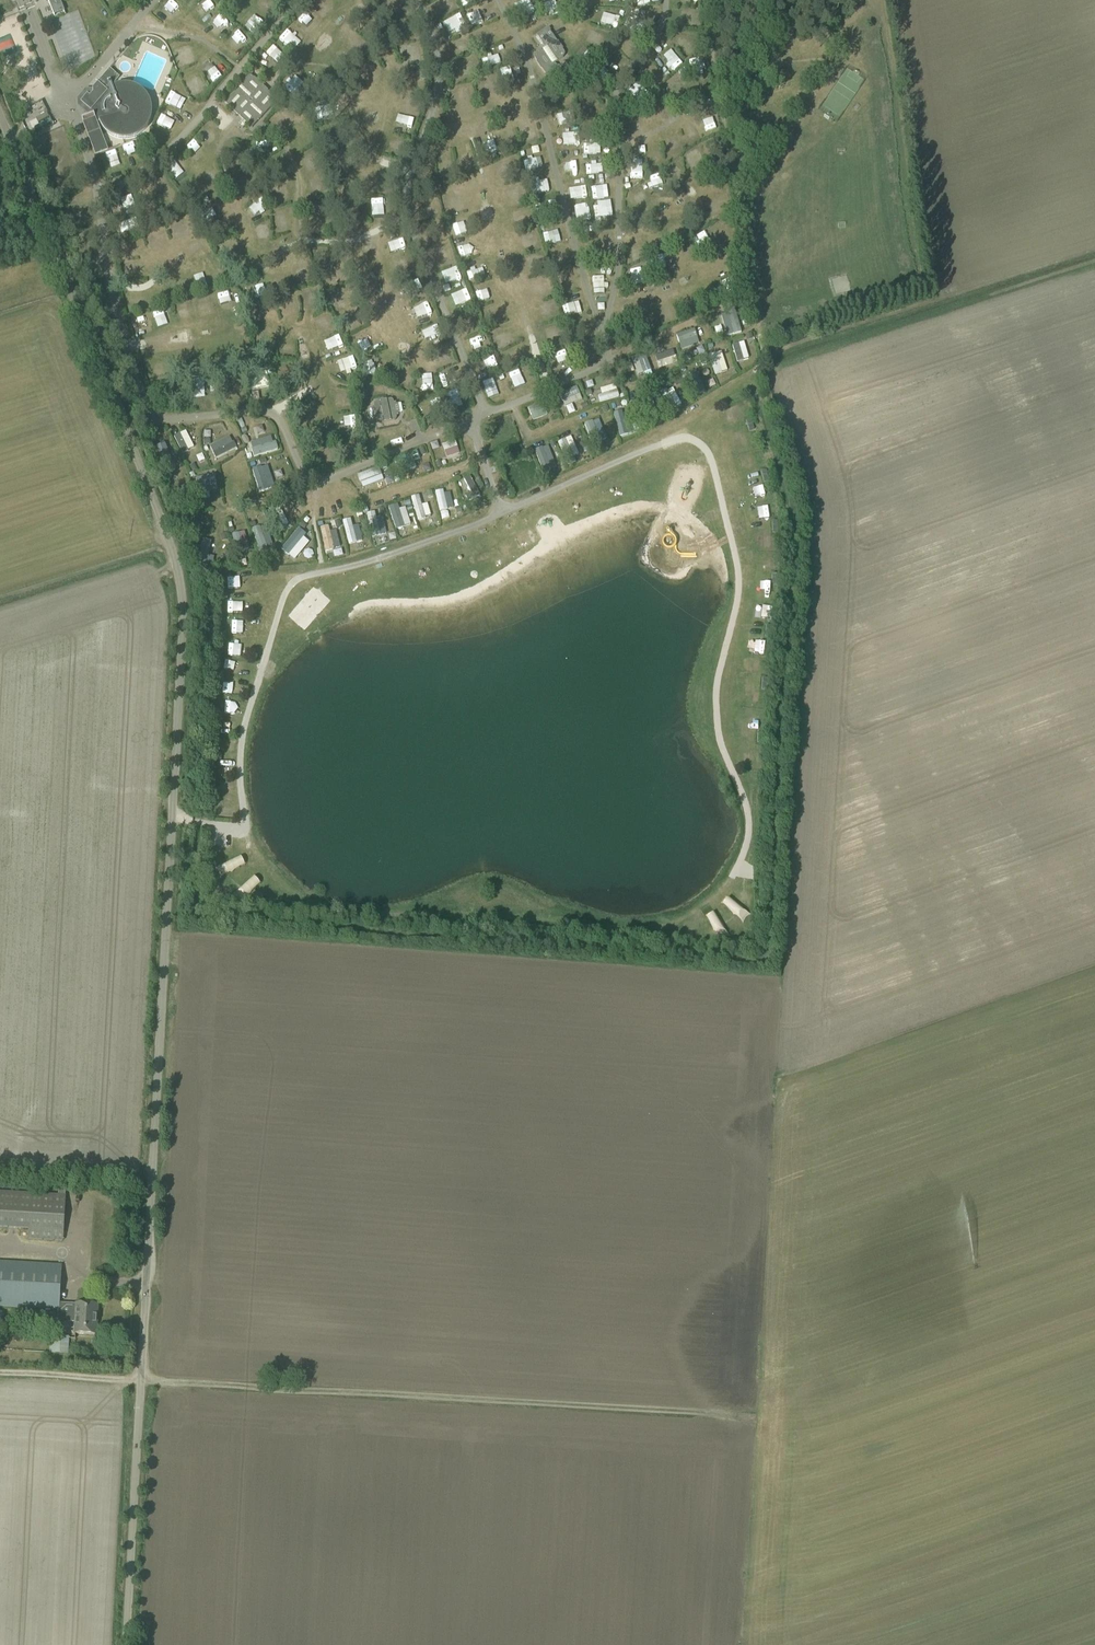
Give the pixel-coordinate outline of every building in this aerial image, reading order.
[(54,15),(53,13),(62,9),(65,15),(60,0),(48,0),(54,15)] [(178,8),(171,0),(170,0),(162,8),(169,16),(178,8)] [(200,19),(211,8),(203,0),(192,12),(200,19)] [(308,6),(318,14),(325,6),(318,0),(314,0),(308,6)] [(455,4),(453,0),(437,0),(435,1),(441,12),(455,4)] [(514,5),(520,17),(534,10),(529,0),(523,0),(514,5)] [(259,8),(266,15),(274,8),(266,1),(259,8)] [(615,28),(619,18),(602,11),(598,21),(615,28)] [(302,12),(295,21),(307,31),(315,22),(302,12)] [(686,12),(685,27),(697,28),(697,12),(686,12)] [(626,30),(641,30),(642,22),(636,22),(636,16),(626,15),(626,30)] [(255,16),(246,24),(254,32),(262,24),(255,16)] [(460,16),(450,20),(453,29),(463,25),(460,16)] [(208,26),(212,33),(222,27),(218,21),(208,26)] [(292,25),(283,35),(291,42),(300,32),(292,25)] [(564,52),(562,50),(563,49),(558,42),(557,42),(550,31),(548,28),(536,36),(537,37),(538,37),(542,44),(544,48),(536,54),(535,54),(535,55),(535,56),(534,56),(534,57),(534,58),(535,58),(535,59),(535,60),(537,62),(536,63),(541,70),(541,69),(549,80),(548,81),(550,84),(562,75),(556,67),(557,67),(555,63),(563,58),(563,57),(564,57),(564,56),(564,55),(564,54),(564,53),(564,52)] [(588,28),(584,39),(598,44),(602,34),(588,28)] [(478,50),(492,44),(488,33),(473,39),(478,50)] [(685,54),(694,45),(683,35),(674,45),(685,54)] [(237,53),(246,45),(238,37),(229,45),(237,53)] [(461,39),(450,42),(452,52),(463,50),(461,39)] [(178,62),(187,59),(182,43),(173,46),(178,62)] [(275,43),(268,52),(275,58),(283,49),(275,43)] [(662,56),(674,71),(682,64),(671,49),(662,56)] [(498,54),(483,59),(486,68),(501,63),(498,54)] [(363,75),(373,67),(369,61),(359,69),(363,75)] [(206,71),(213,80),(222,73),(214,64),(206,71)] [(594,76),(606,84),(611,77),(599,68),(594,76)] [(81,120),(95,156),(108,151),(97,123),(99,122),(103,130),(108,135),(114,138),(124,140),(133,139),(141,134),(148,127),(151,121),(152,113),(151,108),(148,100),(144,94),(141,91),(135,88),(129,86),(124,85),(119,86),(115,87),(114,85),(120,78),(109,69),(91,91),(93,93),(89,97),(87,95),(81,103),(90,111),(91,116),(81,120)] [(516,82),(513,71),(501,74),(504,85),(516,82)] [(228,99),(224,103),(228,107),(232,110),(244,121),(247,125),(252,129),(256,124),(260,120),(262,118),(274,105),(277,101),(273,97),(258,83),(254,80),(250,75),(245,80),(242,84),(228,99)] [(296,75),(291,87),(301,92),(307,80),(296,75)] [(482,78),(485,89),(494,87),(491,75),(482,78)] [(190,97),(202,93),(197,77),(185,80),(190,97)] [(320,78),(314,81),(318,89),(324,87),(320,78)] [(672,100),(683,93),(673,78),(662,85),(672,100)] [(639,102),(647,95),(637,84),(629,91),(639,102)] [(168,91),(174,102),(185,97),(179,85),(168,91)] [(455,103),(468,102),(466,86),(454,87),(455,103)] [(39,101),(22,110),(35,132),(52,122),(39,101)] [(578,104),(579,116),(594,115),(594,103),(578,104)] [(562,124),(574,122),(572,111),(560,114),(562,124)] [(162,114),(157,123),(173,131),(178,122),(162,114)] [(398,116),(396,128),(413,130),(414,118),(398,116)] [(706,132),(717,128),(713,117),(702,121),(706,132)] [(599,124),(587,124),(587,136),(599,136),(599,124)] [(201,127),(197,135),(212,142),(216,134),(201,127)] [(523,129),(526,143),(535,141),(533,127),(523,129)] [(148,137),(154,147),(162,141),(156,132),(148,137)] [(563,133),(563,144),(576,144),(576,133),(563,133)] [(672,152),(681,148),(677,137),(667,141),(672,152)] [(487,157),(498,153),(494,139),(482,143),(487,157)] [(395,140),(392,149),(403,153),(406,144),(395,140)] [(515,140),(503,145),(506,151),(517,146),(515,140)] [(190,142),(183,149),(195,161),(202,154),(190,142)] [(683,154),(689,164),(699,159),(693,148),(683,154)] [(105,153),(111,169),(123,165),(117,149),(105,153)] [(237,164),(245,158),(239,150),(231,156),(237,164)] [(524,170),(542,168),(540,157),(523,159),(524,170)] [(305,164),(307,171),(319,167),(317,160),(305,164)] [(641,178),(641,160),(629,160),(630,178),(641,178)] [(501,166),(503,176),(520,171),(517,162),(501,166)] [(576,162),(561,163),(561,171),(571,171),(571,177),(577,177),(576,162)] [(583,163),(585,175),(597,173),(596,162),(583,163)] [(661,168),(666,179),(678,173),(674,162),(661,168)] [(272,163),(257,169),(260,177),(275,172),(272,163)] [(200,172),(209,184),(216,179),(206,167),(200,172)] [(656,175),(646,178),(650,189),(660,185),(656,175)] [(422,177),(422,188),(432,187),(432,177),(422,177)] [(531,195),(548,191),(545,179),(528,183),(531,195)] [(591,186),(591,199),(608,199),(607,185),(591,186)] [(568,188),(569,199),(586,198),(585,187),(568,188)] [(285,191),(270,195),(273,204),(288,200),(285,191)] [(131,207),(129,199),(122,201),(124,209),(131,207)] [(62,209),(68,220),(84,213),(79,202),(62,209)] [(436,203),(425,205),(427,217),(438,215),(436,203)] [(577,223),(590,220),(587,203),(573,206),(577,223)] [(611,214),(608,203),(592,207),(595,218),(611,214)] [(212,206),(197,213),(201,223),(216,216),(212,206)] [(526,207),(511,212),(515,224),(530,218),(526,207)] [(540,220),(553,216),(551,208),(538,212),(540,220)] [(272,214),(273,224),(286,223),(284,213),(272,214)] [(212,235),(222,229),(218,222),(208,228),(212,235)] [(264,224),(259,227),(265,239),(270,236),(264,224)] [(724,235),(720,225),(713,228),(716,238),(724,235)] [(545,246),(560,241),(557,229),(542,234),(545,246)] [(520,243),(536,236),(534,230),(517,237),(520,243)] [(700,232),(691,237),(697,247),(705,242),(700,232)] [(152,249),(162,244),(156,233),(146,238),(152,249)] [(401,236),(385,244),(391,256),(408,248),(401,236)] [(459,252),(473,247),(470,238),(456,243),(459,252)] [(593,239),(582,240),(584,252),(594,251),(593,239)] [(680,255),(688,252),(683,242),(675,245),(680,255)] [(436,264),(452,261),(449,243),(433,246),(436,264)] [(199,244),(185,250),(189,258),(202,251),(199,244)] [(131,245),(119,248),(122,259),(133,257),(131,245)] [(542,254),(526,256),(527,266),(544,264),(542,254)] [(122,266),(125,277),(140,274),(138,262),(122,266)] [(240,278),(249,272),(243,263),(234,268),(240,278)] [(466,270),(469,281),(484,276),(481,266),(466,270)] [(445,284),(460,278),(456,267),(441,273),(445,284)] [(629,277),(638,274),(635,267),(627,270),(629,277)] [(273,274),(279,288),(287,285),(281,271),(273,274)] [(603,293),(603,276),(591,276),(592,294),(603,293)] [(558,293),(570,290),(567,278),(555,281),(558,293)] [(183,284),(173,288),(177,297),(187,293),(183,284)] [(465,288),(454,293),(460,305),(471,300),(465,288)] [(481,299),(490,295),(487,288),(478,292),(481,299)] [(220,309),(236,303),(231,289),(215,295),(220,309)] [(316,301),(317,290),(305,290),(305,300),(316,301)] [(337,305),(343,303),(340,295),(334,297),(337,305)] [(135,298),(137,309),(146,307),(143,296),(135,298)] [(540,316),(556,313),(553,300),(538,304),(540,316)] [(564,317),(581,312),(577,301),(561,306),(564,317)] [(187,303),(179,306),(182,314),(190,311),(187,303)] [(413,312),(418,325),(436,318),(431,305),(413,312)] [(486,321),(502,315),(499,306),(483,312),(486,321)] [(168,310),(160,311),(160,320),(169,320),(168,310)] [(727,336),(740,332),(734,312),(721,316),(727,336)] [(347,324),(345,314),(339,316),(341,325),(347,324)] [(470,327),(479,323),(475,314),(465,318),(470,327)] [(320,321),(322,330),(332,327),(330,319),(320,321)] [(567,323),(570,334),(587,329),(584,319),(567,323)] [(641,334),(652,330),(648,320),(637,325),(641,334)] [(540,328),(542,338),(560,334),(559,325),(540,328)] [(681,348),(698,340),(692,329),(675,338),(681,348)] [(349,341),(353,350),(372,340),(368,332),(349,341)] [(496,347),(512,342),(508,332),(492,337),(496,347)] [(485,334),(473,337),(477,351),(489,348),(485,334)] [(336,337),(327,340),(331,352),(341,348),(336,337)] [(743,341),(731,345),(736,362),(748,359),(743,341)] [(446,343),(430,350),(436,364),(452,357),(446,343)] [(575,359),(586,358),(584,346),(573,348),(575,359)] [(507,364),(519,358),(515,350),(503,355),(507,364)] [(708,355),(714,374),(727,371),(721,351),(708,355)] [(339,375),(353,370),(347,354),(333,360),(339,375)] [(638,376),(652,373),(647,354),(633,358),(638,376)] [(550,358),(553,366),(561,362),(557,355),(550,358)] [(493,356),(481,360),(486,371),(497,367),(493,356)] [(195,371),(206,371),(206,362),(194,362),(195,371)] [(380,363),(362,365),(364,377),(382,375),(380,363)] [(250,388),(268,388),(267,367),(249,368),(250,388)] [(431,373),(419,377),(424,393),(436,389),(431,373)] [(487,398),(497,395),(492,379),(481,382),(487,398)] [(576,387),(557,394),(563,407),(581,399),(576,387)] [(668,411),(680,406),(671,388),(660,394),(668,411)] [(352,404),(352,395),(337,395),(338,404),(352,404)] [(434,397),(421,401),(425,413),(438,409),(434,397)] [(400,413),(398,404),(396,404),(396,402),(394,403),(393,401),(393,400),(392,400),(392,399),(391,399),(390,399),(389,399),(376,402),(375,402),(375,403),(374,403),(374,404),(374,405),(374,407),(373,407),(373,409),(371,410),(373,419),(375,418),(375,420),(377,420),(377,421),(377,422),(378,422),(378,423),(379,423),(380,423),(381,423),(395,421),(395,420),(396,420),(396,419),(397,418),(396,416),(398,416),(398,414),(400,413)] [(724,410),(729,421),(745,414),(740,403),(724,410)] [(300,427),(315,422),(312,413),(297,417),(300,427)] [(489,431),(513,423),(510,414),(486,422),(489,431)] [(342,429),(353,429),(354,416),(343,416),(342,429)] [(593,448),(610,441),(600,417),(582,424),(593,448)] [(182,453),(194,448),(185,430),(173,436),(182,453)] [(306,444),(315,439),(311,431),(302,436),(306,444)] [(213,458),(234,449),(229,436),(207,445),(213,458)] [(246,443),(251,458),(278,449),(275,441),(271,443),(269,436),(246,443)] [(556,441),(566,465),(579,460),(568,436),(556,441)] [(446,458),(459,451),(452,439),(439,446),(446,458)] [(348,453),(357,450),(354,441),(345,444),(348,453)] [(176,470),(173,463),(180,461),(173,444),(167,446),(165,442),(155,446),(165,474),(176,470)] [(534,449),(540,471),(554,467),(547,445),(534,449)] [(744,464),(760,459),(756,447),(740,452),(744,464)] [(395,474),(416,466),(413,460),(419,458),(416,451),(390,460),(395,474)] [(359,487),(381,482),(378,468),(356,473),(359,487)] [(195,491),(215,490),(215,475),(195,476),(195,491)] [(458,481),(465,501),(479,496),(472,476),(458,481)] [(453,507),(448,489),(432,493),(437,511),(453,507)] [(758,492),(759,504),(771,504),(771,492),(758,492)] [(387,506),(393,529),(408,525),(402,502),(387,506)] [(275,531),(287,524),(278,506),(266,513),(275,531)] [(373,511),(365,513),(369,536),(386,534),(383,517),(374,518),(373,511)] [(195,516),(184,518),(187,531),(198,528),(195,516)] [(360,541),(356,525),(352,526),(350,518),(341,520),(347,544),(360,541)] [(324,552),(340,548),(336,530),(329,531),(328,525),(318,527),(324,552)] [(279,549),(292,561),(308,542),(302,537),(304,534),(298,528),(279,549)] [(245,531),(231,534),(235,552),(249,549),(245,531)] [(271,538),(257,538),(257,552),(270,552),(271,538)] [(211,566),(212,560),(208,559),(210,541),(200,540),(197,564),(211,566)] [(757,550),(773,550),(772,541),(757,541),(757,550)] [(226,586),(235,591),(241,580),(231,575),(226,586)] [(757,597),(774,598),(774,586),(758,585),(757,597)] [(239,612),(240,600),(229,600),(229,612),(239,612)] [(227,619),(227,632),(242,632),(243,620),(227,619)] [(232,642),(231,651),(246,653),(247,644),(232,642)] [(229,661),(228,672),(238,673),(239,662),(229,661)] [(228,705),(235,705),(235,699),(218,698),(218,710),(228,710),(228,705)] [(755,717),(755,705),(738,704),(738,716),(755,717)] [(219,733),(229,733),(230,722),(220,722),(219,733)] [(758,735),(758,724),(739,723),(739,730),(746,730),(746,734),(758,735)] [(216,741),(215,750),(225,750),(225,741),(216,741)] [(754,766),(756,753),(746,752),(745,765),(754,766)] [(215,764),(215,775),(236,775),(237,765),(215,764)] [(689,939),(701,939),(701,936),(712,936),(712,928),(695,928),(695,924),(689,924),(689,939)] [(28,1239),(62,1241),(65,1196),(66,1188),(59,1187),(58,1195),(0,1192),(0,1228),(29,1229),(28,1239)] [(59,1304),(61,1265),(0,1262),(0,1307),(58,1310),(57,1320),(67,1321),(67,1323),(74,1323),(73,1334),(95,1335),(97,1305),(76,1304),(76,1305),(59,1304)] [(49,1352),(57,1353),(67,1353),(68,1338),(50,1337),(49,1352)]
